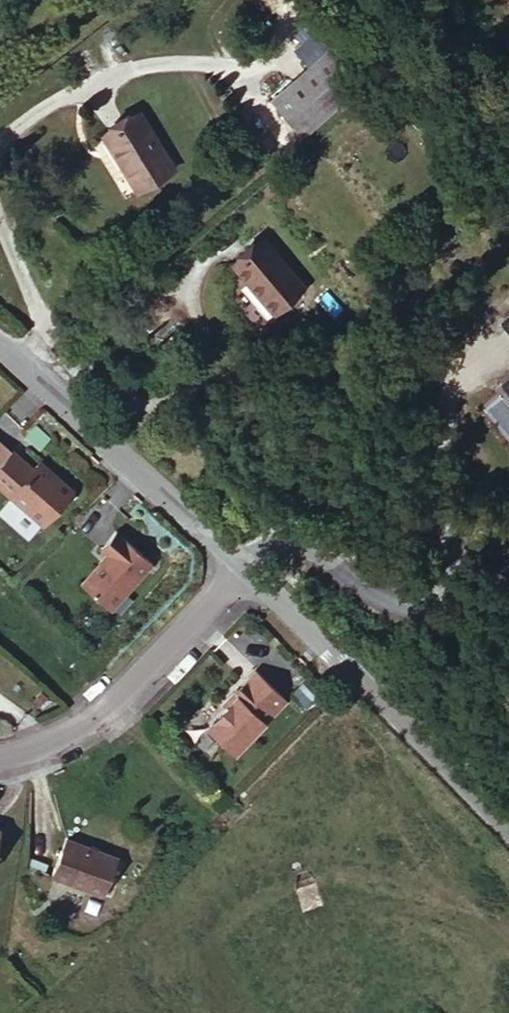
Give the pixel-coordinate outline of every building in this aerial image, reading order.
[(357,90),(326,53),(271,96),(302,135),(357,90)] [(177,166),(138,112),(103,138),(128,170),(124,174),(139,193),(177,166)] [(303,286),(264,238),(231,264),(270,313),(303,286)] [(501,324),(508,334),(508,318),(501,324)] [(499,386),(508,398),(508,378),(499,386)] [(0,466),(0,489),(42,528),(72,494),(39,464),(32,471),(12,453),(0,466)] [(109,556),(82,586),(111,612),(113,609),(126,595),(153,565),(116,532),(101,549),(109,556)] [(132,602),(126,595),(113,609),(120,615),(132,602)] [(257,672),(234,693),(239,698),(229,709),(209,730),(236,756),(287,700),(257,672)] [(239,698),(234,693),(224,704),(229,709),(239,698)] [(117,857),(68,838),(53,876),(101,896),(117,857)]
